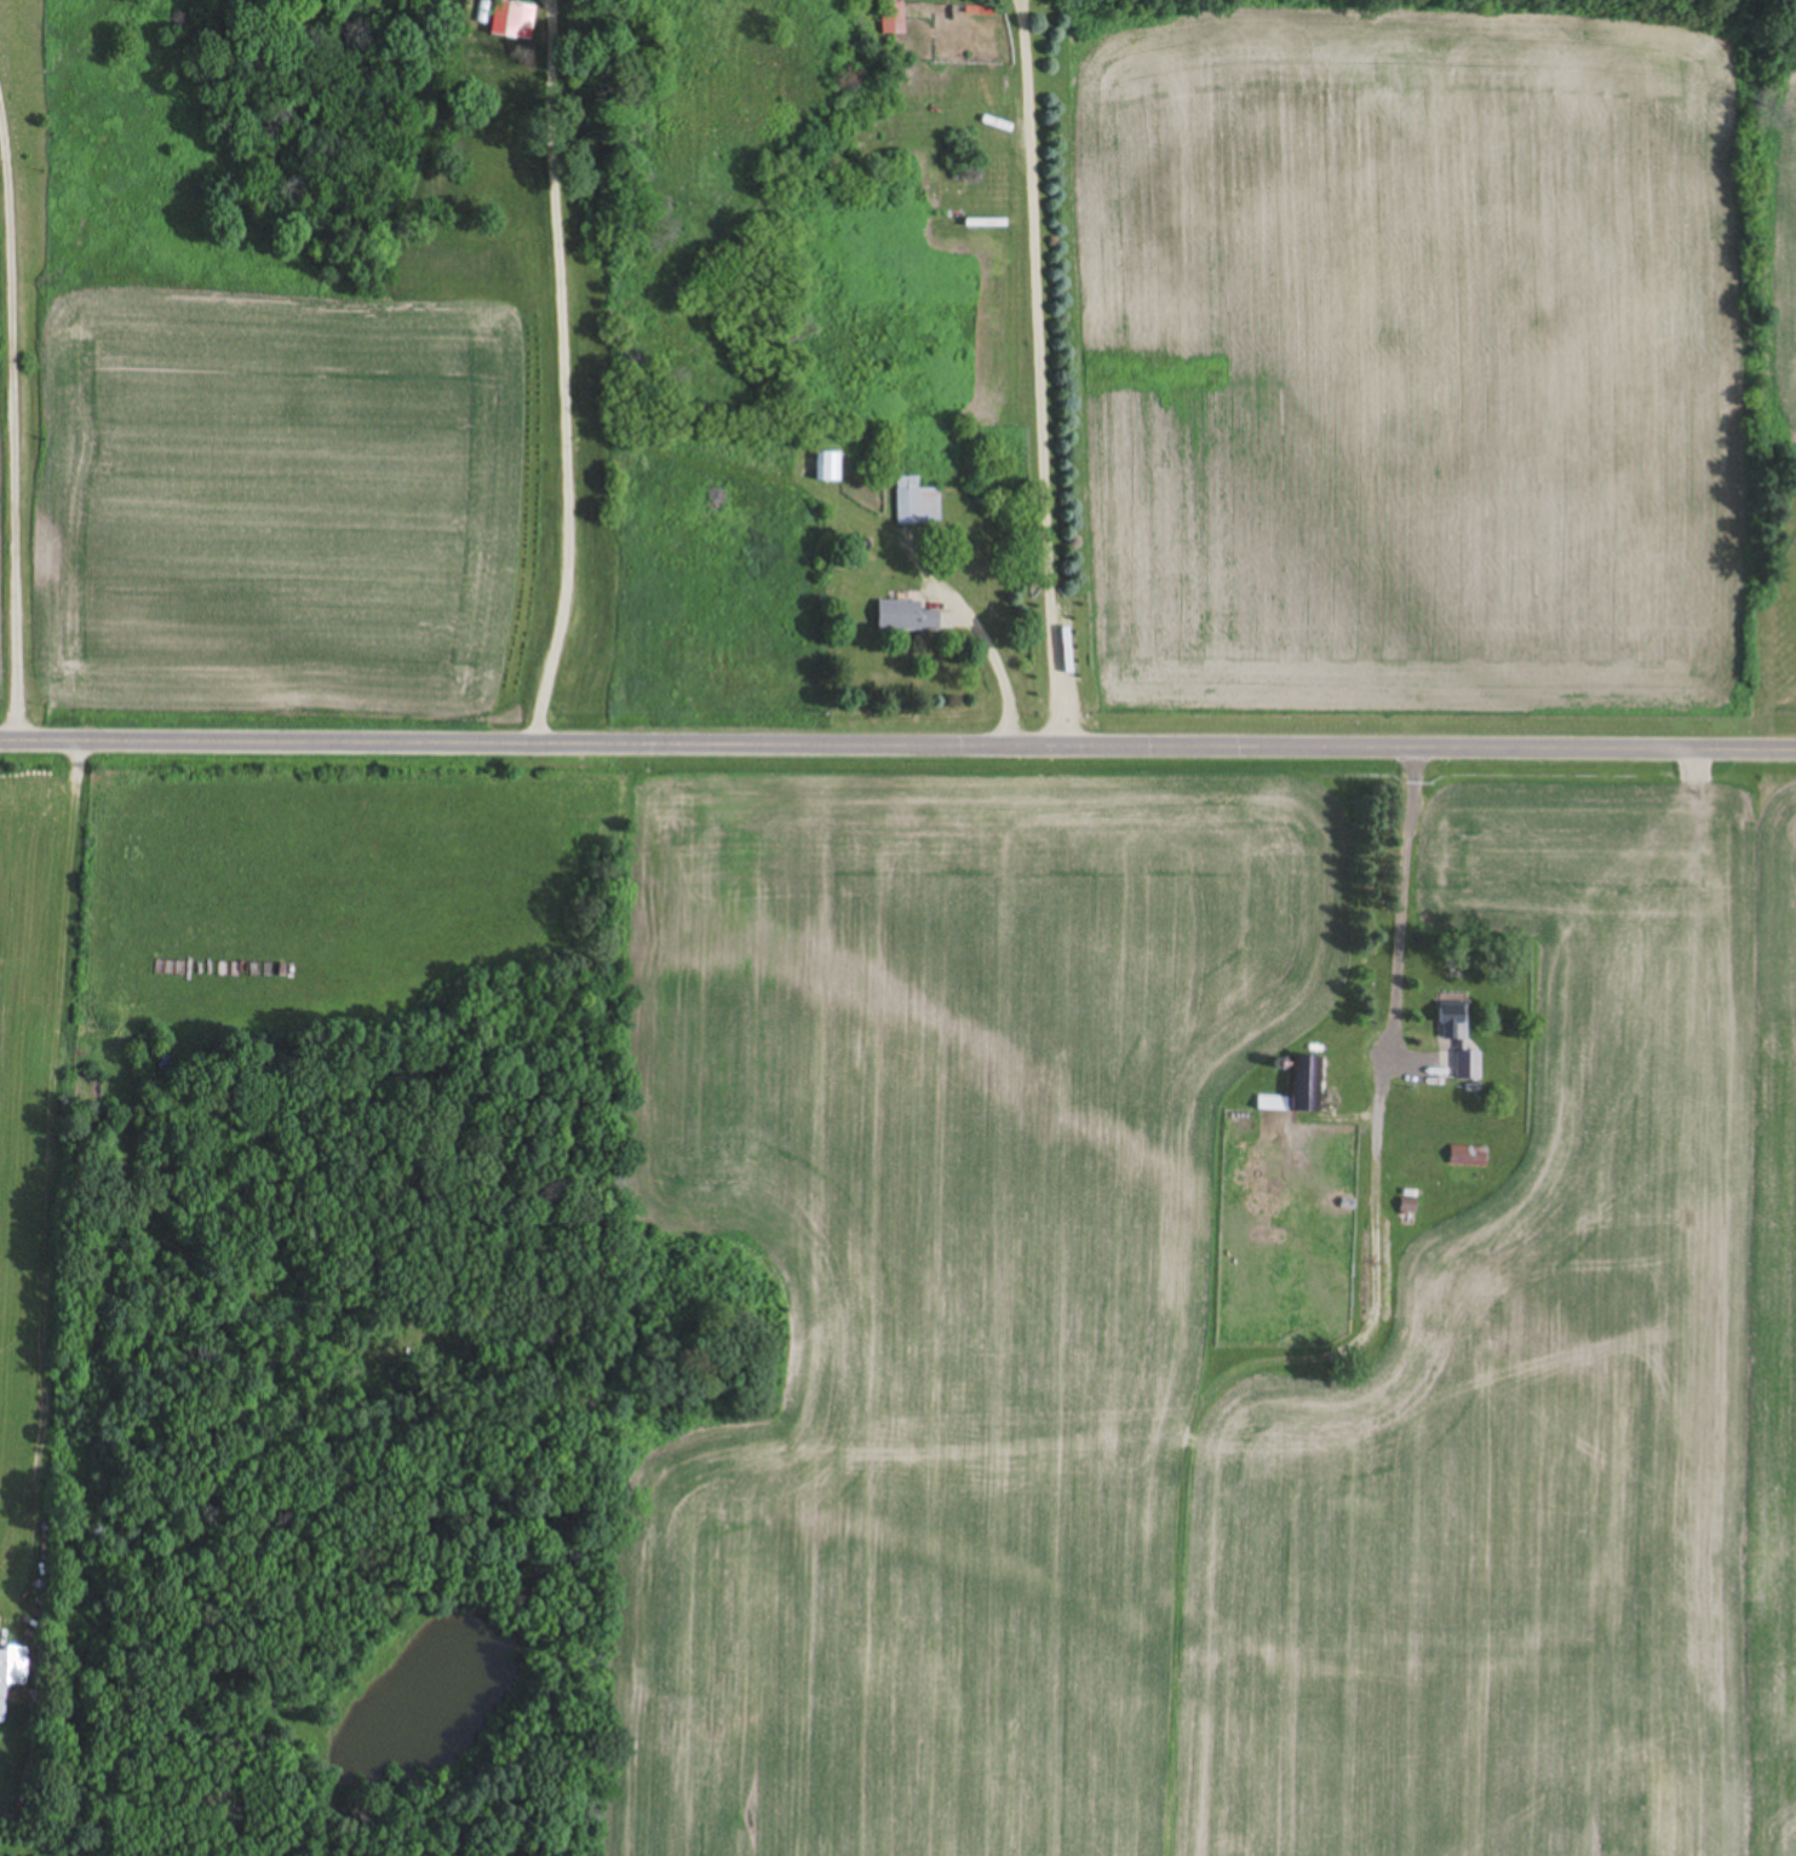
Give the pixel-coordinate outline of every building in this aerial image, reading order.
[(491,37),(531,43),(536,7),(497,1),(491,37)] [(906,36),(906,4),(884,4),(884,36),(906,36)] [(994,7),(954,7),(954,17),(994,17),(994,7)] [(842,480),(842,460),(829,460),(829,480),(842,480)] [(919,477),(896,477),(896,526),(941,526),(941,489),(919,489),(919,477)] [(879,631),(940,631),(940,611),(921,611),(921,601),(879,601),(879,631)] [(1466,1042),(1468,1008),(1442,1008),(1441,1041),(1466,1042)] [(1451,1053),(1451,1080),(1480,1080),(1480,1053),(1451,1053)] [(1323,1114),(1324,1058),(1301,1058),(1300,1113),(1323,1114)] [(1289,1111),(1289,1098),(1261,1098),(1261,1111),(1289,1111)] [(0,1652),(0,1724),(6,1724),(8,1653),(0,1652)]
